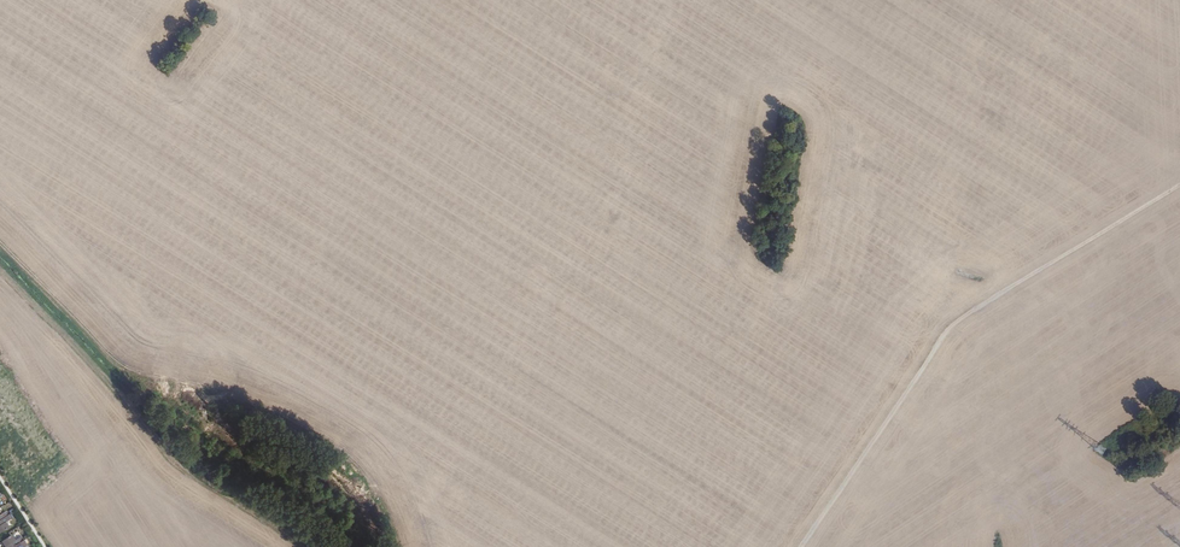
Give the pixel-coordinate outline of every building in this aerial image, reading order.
[(14,391),(6,397),(12,404),(19,399),(14,391)] [(1,419),(10,415),(6,407),(0,410),(0,417),(1,419)] [(10,529),(7,524),(11,521),(9,517),(7,518),(4,514),(0,517),(0,536),(10,529)] [(27,544),(25,541),(23,542),(20,538),(15,542),(12,537),(2,544),(4,546),(23,546),(27,544)]
